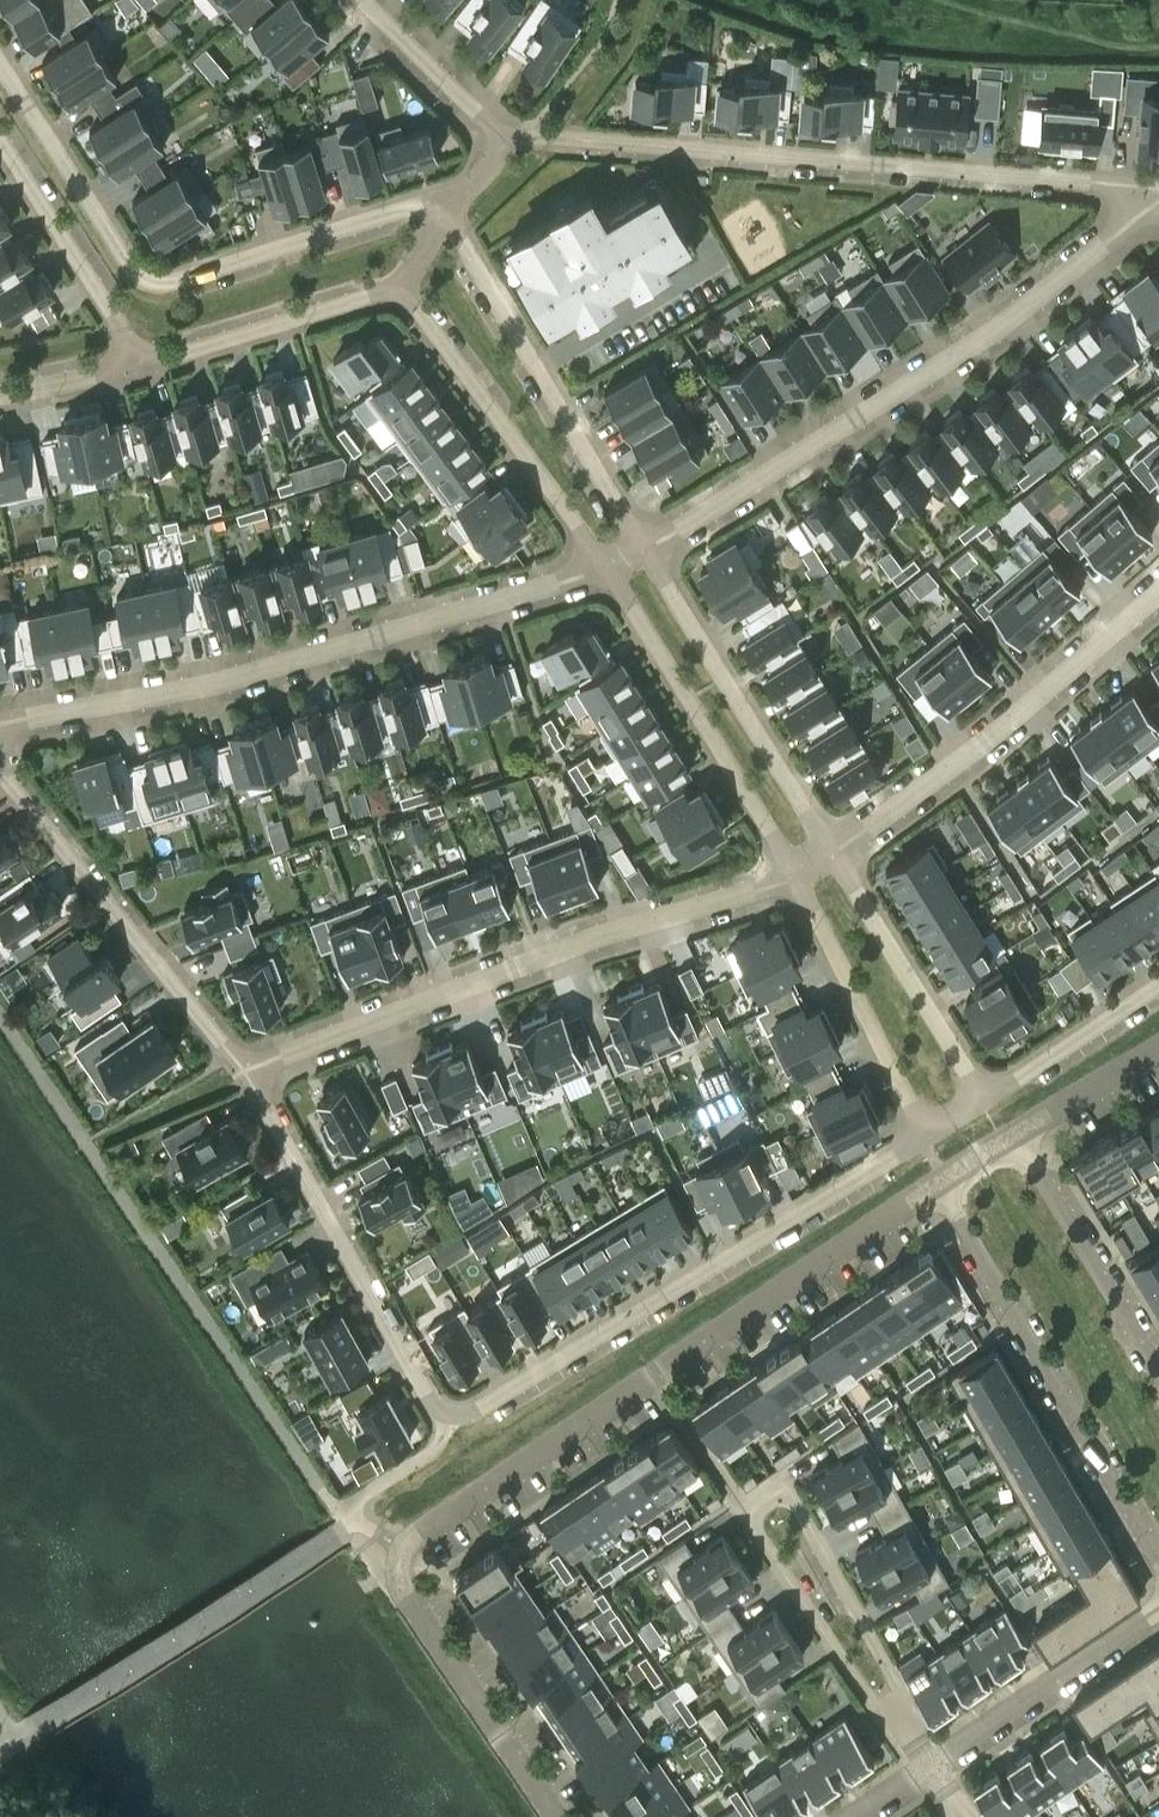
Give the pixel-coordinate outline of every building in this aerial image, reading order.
[(14,16),(38,0),(3,0),(14,16)] [(14,16),(34,48),(56,35),(69,26),(93,11),(86,0),(38,0),(14,16)] [(256,0),(211,0),(220,10),(225,6),(235,18),(256,0)] [(270,47),(311,12),(301,0),(281,0),(273,7),(267,0),(256,0),(235,18),(247,32),(253,27),(270,47)] [(439,9),(441,7),(444,9),(452,0),(429,0),(439,9)] [(499,42),(509,28),(507,26),(526,3),(523,0),(467,0),(454,17),(473,31),(469,36),(472,38),(470,41),(483,51),(485,49),(488,51),(497,40),(499,42)] [(544,75),(552,63),(555,65),(564,51),(562,50),(580,22),(548,0),(538,0),(508,43),(528,57),(525,62),(527,64),(526,67),(539,76),(541,73),(544,75)] [(329,33),(311,12),(270,47),(288,67),(282,73),(293,86),(321,62),(310,50),(329,33)] [(77,38),(69,26),(56,35),(64,47),(42,61),(57,83),(102,54),(103,55),(113,49),(97,25),(77,38)] [(201,71),(214,60),(206,50),(193,60),(201,71)] [(102,54),(57,83),(72,106),(93,92),(101,105),(103,103),(116,95),(108,83),(117,77),(103,55),(102,54)] [(1012,67),(1003,67),(1003,78),(1011,78),(1012,67)] [(667,107),(704,110),(707,80),(685,79),(686,70),(662,68),(661,76),(656,76),(655,83),(636,81),(634,108),(667,110),(667,107)] [(1122,94),(1123,70),(1112,69),(1111,93),(1116,94),(1122,94)] [(379,103),(369,71),(352,76),(362,109),(379,103)] [(720,88),(718,115),(751,117),(751,114),(788,117),(791,87),(769,86),(770,77),(746,75),(745,84),(740,83),(739,90),(720,88)] [(976,112),(998,114),(1002,77),(980,75),(976,112)] [(1157,95),(1158,79),(1129,76),(1125,110),(1142,111),(1138,151),(1158,152),(1158,95),(1157,95)] [(136,82),(116,95),(103,103),(111,116),(89,129),(104,152),(149,123),(150,124),(160,118),(136,82)] [(804,95),(802,122),(835,124),(835,121),(872,124),(875,94),(853,93),(854,85),(830,83),(829,91),(824,90),(823,97),(804,95)] [(938,137),(964,139),(968,94),(898,88),(897,100),(891,99),(889,121),(896,122),(895,133),(921,135),(921,142),(937,143),(938,137)] [(1060,107),(1043,106),(1040,145),(1045,146),(1045,149),(1059,150),(1059,147),(1097,150),(1099,123),(1113,124),(1116,94),(1111,93),(1100,92),(1098,110),(1074,108),(1074,105),(1060,103),(1060,107)] [(328,151),(333,166),(348,161),(355,185),(384,177),(364,114),(336,123),(338,129),(322,134),(328,151)] [(164,146),(150,124),(149,123),(104,152),(119,175),(140,161),(148,173),(161,165),(153,153),(164,146)] [(439,154),(430,126),(404,134),(401,123),(375,131),(387,170),(439,154)] [(275,211),(300,203),(284,151),(286,151),(282,140),(255,148),(263,172),(248,176),(253,191),(267,187),(275,211)] [(310,143),(286,151),(284,151),(300,203),(326,195),(319,170),(333,166),(328,151),(314,155),(310,143)] [(161,165),(148,173),(146,174),(154,187),(133,201),(147,223),(192,194),(193,195),(203,189),(188,165),(169,177),(161,165)] [(253,191),(248,176),(234,180),(239,195),(253,191)] [(590,196),(559,214),(513,241),(529,266),(522,270),(550,318),(550,319),(557,315),(563,324),(611,295),(609,291),(634,277),(636,280),(685,251),(680,242),(687,238),(658,190),(651,194),(646,185),(600,212),(590,196)] [(933,192),(932,190),(916,189),(899,203),(907,213),(933,192)] [(192,194),(147,223),(162,246),(187,230),(192,237),(215,230),(193,195),(192,194)] [(895,199),(882,207),(887,216),(900,208),(895,199)] [(3,230),(10,225),(6,219),(9,217),(0,203),(0,231),(3,230)] [(989,221),(944,257),(969,288),(984,276),(986,279),(1001,267),(999,265),(1014,253),(989,221)] [(25,263),(32,258),(28,252),(31,251),(22,237),(12,243),(3,230),(0,231),(0,279),(25,263)] [(894,271),(884,278),(883,278),(908,319),(950,293),(918,242),(888,261),(894,271)] [(830,258),(825,250),(812,258),(817,266),(821,272),(835,263),(831,257),(830,258)] [(804,274),(817,266),(812,258),(799,265),(804,274)] [(25,263),(0,279),(0,309),(8,321),(53,291),(50,286),(52,284),(43,270),(33,276),(25,263)] [(853,297),(843,304),(842,304),(867,345),(908,319),(883,278),(884,278),(877,268),(847,287),(853,297)] [(1116,308),(1117,307),(1145,344),(1146,343),(1145,343),(1158,332),(1158,279),(1155,274),(1152,276),(1147,270),(1132,282),(1136,287),(1113,304),(1116,308)] [(812,323),(801,330),(826,371),(867,345),(842,304),(843,304),(836,294),(806,313),(812,323)] [(741,299),(729,307),(734,315),(746,308),(753,303),(748,295),(741,299)] [(49,304),(41,309),(49,321),(57,316),(49,304)] [(721,323),(734,315),(729,307),(716,315),(721,323)] [(1134,353),(1145,344),(1117,307),(1116,308),(1099,321),(1095,316),(1092,318),(1090,316),(1076,327),(1109,371),(1109,372),(1114,379),(1139,359),(1134,353)] [(1045,362),(1047,365),(1048,365),(1072,396),(1071,396),(1073,399),(1109,372),(1109,371),(1076,327),(1061,338),(1063,341),(1059,343),(1063,348),(1045,362)] [(801,330),(760,356),(785,397),(826,371),(801,330)] [(379,385),(403,367),(379,333),(365,343),(362,338),(334,359),(352,384),(369,372),(379,385)] [(681,360),(689,373),(697,367),(689,355),(681,360)] [(743,423),(785,397),(760,356),(718,382),(743,423)] [(604,391),(618,415),(669,384),(656,361),(604,391)] [(366,396),(352,407),(367,426),(381,416),(381,417),(426,384),(410,362),(403,367),(379,385),(365,395),(366,396)] [(1040,421),(1071,396),(1072,396),(1048,365),(1047,365),(1034,375),(1027,365),(1014,376),(1016,378),(1010,382),(1013,386),(1014,386),(1038,417),(1038,418),(1040,421)] [(705,380),(697,367),(689,373),(697,385),(705,380)] [(263,387),(274,426),(276,434),(299,427),(297,419),(319,412),(307,374),(285,380),(282,369),(266,374),(267,377),(260,379),(263,387)] [(254,431),(274,426),(263,387),(243,393),(239,382),(223,386),(224,389),(217,391),(220,400),(231,438),(233,443),(256,437),(254,431)] [(382,418),(368,428),(382,446),(396,436),(397,438),(442,404),(426,384),(381,417),(382,418)] [(669,384),(618,415),(631,437),(683,406),(669,384)] [(977,404),(980,408),(980,407),(1004,439),(1006,442),(1038,418),(1038,417),(1014,386),(1013,386),(1001,396),(994,387),(980,397),(982,399),(977,404)] [(188,450),(231,438),(220,400),(200,406),(197,394),(181,399),(181,402),(175,404),(177,412),(188,450)] [(709,404),(717,416),(725,411),(717,398),(709,404)] [(397,438),(412,458),(457,425),(442,404),(397,438)] [(631,437),(644,459),(696,429),(683,406),(631,437)] [(169,456),(188,450),(177,412),(157,418),(154,407),(138,412),(139,415),(132,417),(148,471),(171,464),(169,456)] [(973,463),(1004,439),(980,407),(980,408),(967,417),(960,408),(946,418),(948,421),(943,425),(946,429),(971,460),(970,460),(973,463)] [(733,424),(725,411),(717,416),(724,429),(733,424)] [(100,412),(82,416),(93,467),(116,462),(115,459),(135,455),(129,423),(107,428),(104,415),(100,415),(100,412)] [(97,487),(93,467),(82,416),(64,420),(65,423),(61,424),(64,437),(42,442),(49,473),(69,469),(74,492),(97,487)] [(1086,438),(1098,429),(1092,422),(1080,431),(1086,438)] [(412,458),(427,479),(472,446),(457,425),(412,458)] [(337,432),(346,443),(353,437),(345,426),(337,432)] [(709,452),(696,429),(644,459),(658,482),(709,452)] [(909,446),(912,450),(913,450),(937,482),(939,485),(970,460),(971,460),(946,429),(933,439),(926,429),(913,440),(915,442),(909,446)] [(43,492),(32,438),(9,443),(8,437),(4,437),(3,434),(0,435),(0,501),(43,492)] [(353,437),(346,443),(354,455),(362,449),(353,437)] [(1040,461),(1046,469),(1065,454),(1054,439),(1023,463),(1029,470),(1040,461)] [(1129,465),(1149,488),(1158,480),(1158,439),(1129,465)] [(452,495),(477,476),(488,468),(472,446),(427,479),(443,501),(452,495)] [(876,468),(879,472),(879,471),(904,503),(903,503),(905,506),(937,482),(913,450),(912,450),(900,460),(892,451),(879,461),(881,463),(876,468)] [(291,480),(290,480),(292,490),(316,483),(343,475),(346,460),(342,454),(338,456),(311,464),(313,473),(291,480)] [(1040,461),(1029,470),(1035,478),(1046,469),(1040,461)] [(368,473),(376,485),(384,479),(376,468),(368,473)] [(1035,478),(1029,470),(1017,479),(1023,487),(1035,478)] [(879,471),(879,472),(866,481),(859,472),(846,482),(847,485),(842,489),(845,493),(846,492),(875,531),(876,531),(880,536),(896,523),(889,514),(903,503),(904,503),(879,471)] [(468,537),(516,501),(506,486),(503,488),(501,485),(490,493),(477,476),(452,495),(463,511),(454,518),(468,537)] [(1124,477),(1112,487),(1090,506),(1132,554),(1142,545),(1141,544),(1152,534),(1132,511),(1144,501),(1124,477)] [(384,479),(376,485),(385,497),(393,491),(384,479)] [(292,490),(289,480),(277,484),(280,493),(292,490)] [(267,483),(249,489),(253,502),(271,497),(267,483)] [(318,490),(322,503),(335,499),(332,486),(318,490)] [(1031,510),(1040,503),(1029,491),(1021,498),(1031,510)] [(843,556),(875,531),(846,492),(845,493),(832,503),(825,493),(812,504),(814,506),(808,510),(843,556)] [(209,514),(223,510),(220,501),(206,505),(209,514)] [(517,501),(468,537),(482,556),(491,549),(495,554),(521,535),(516,528),(527,520),(525,517),(527,515),(517,501)] [(265,505),(251,509),(253,519),(267,514),(265,505)] [(1090,506),(1069,524),(1057,534),(1077,557),(1089,547),(1109,571),(1121,561),(1122,562),(1132,554),(1090,506)] [(240,523),(253,519),(251,509),(237,513),(240,523)] [(391,520),(400,532),(407,526),(399,515),(391,520)] [(981,515),(970,524),(976,532),(987,523),(981,515)] [(165,531),(179,528),(177,519),(163,522),(165,531)] [(786,528),(793,540),(805,532),(798,520),(786,528)] [(987,523),(976,532),(982,539),(993,530),(987,523)] [(976,532),(970,524),(958,533),(964,541),(976,532)] [(182,539),(196,535),(193,526),(179,530),(182,539)] [(347,538),(363,592),(381,587),(380,584),(384,583),(382,577),(403,571),(411,568),(407,555),(403,541),(395,544),(390,526),(347,538)] [(813,544),(805,532),(793,540),(800,552),(813,544)] [(79,535),(62,539),(64,551),(81,547),(79,535)] [(417,537),(403,541),(407,555),(411,568),(425,564),(421,551),(417,537)] [(1043,546),(1023,564),(1059,607),(1060,607),(1069,598),(1071,600),(1081,591),(1079,590),(1080,589),(1063,569),(1073,560),(1054,537),(1043,546)] [(302,546),(304,555),(305,555),(317,596),(319,596),(339,590),(340,596),(345,595),(345,597),(363,592),(347,538),(320,546),(318,541),(302,546)] [(700,576),(710,592),(754,564),(754,565),(762,561),(749,540),(739,546),(735,541),(708,557),(712,564),(701,571),(703,575),(700,576)] [(302,546),(295,548),(298,557),(304,555),(302,546)] [(279,604),(280,604),(295,600),(298,611),(315,606),(314,603),(320,601),(319,596),(317,596),(305,555),(304,555),(298,557),(268,566),(279,604)] [(821,557),(809,565),(805,568),(811,578),(828,568),(821,557)] [(914,558),(903,567),(909,574),(920,565),(914,558)] [(224,561),(187,571),(189,580),(191,588),(201,626),(202,627),(219,622),(222,633),(238,629),(238,626),(244,624),(242,615),(241,616),(230,577),(229,577),(224,561)] [(766,584),(754,565),(754,564),(710,592),(719,607),(722,606),(724,609),(736,602),(747,620),(774,603),(764,586),(766,584)] [(1040,624),(1040,623),(1050,615),(1051,617),(1061,608),(1060,607),(1059,607),(1023,564),(1003,581),(1040,624)] [(268,566),(230,577),(241,616),(242,615),(257,611),(260,622),(276,617),(276,614),(282,612),(280,604),(279,604),(268,566)] [(891,575),(897,583),(909,574),(903,567),(891,575)] [(0,569),(0,598),(10,596),(4,568),(0,569)] [(931,568),(915,580),(922,590),(938,577),(931,568)] [(829,571),(817,579),(825,591),(837,583),(829,571)] [(201,626),(191,588),(189,580),(146,589),(158,644),(176,641),(175,638),(180,637),(178,631),(201,626)] [(1003,581),(982,599),(975,605),(984,616),(992,610),(1019,642),(1030,632),(1032,634),(1042,625),(1040,623),(1040,624),(1003,581)] [(158,644),(146,589),(116,596),(120,614),(107,617),(113,645),(134,640),(135,646),(139,645),(140,648),(158,644)] [(875,607),(886,623),(904,610),(893,595),(875,607)] [(5,609),(13,607),(10,596),(0,598),(0,604),(5,609)] [(757,663),(764,658),(797,638),(804,634),(782,598),(774,603),(747,620),(742,623),(752,638),(742,644),(751,658),(753,657),(757,663)] [(89,602),(59,608),(71,663),(89,659),(88,656),(93,655),(91,650),(113,645),(107,617),(93,620),(89,602)] [(13,607),(5,609),(0,610),(0,662),(23,657),(13,607)] [(71,663),(59,608),(17,618),(14,607),(13,607),(23,657),(25,664),(47,659),(48,665),(52,664),(53,667),(71,663)] [(965,617),(930,644),(970,694),(980,686),(979,685),(991,675),(972,651),(984,641),(965,617)] [(573,632),(544,650),(560,677),(578,666),(583,674),(587,680),(612,664),(608,657),(591,629),(577,637),(573,632)] [(855,632),(841,641),(847,651),(861,642),(855,632)] [(778,697),(785,692),(817,671),(797,638),(764,658),(773,672),(763,678),(772,692),(774,691),(778,697)] [(959,702),(970,694),(930,644),(896,671),(915,695),(927,686),(946,710),(958,701),(959,702)] [(862,647),(853,652),(863,667),(871,661),(862,647)] [(523,693),(514,663),(492,669),(489,656),(485,657),(484,654),(466,659),(481,709),(504,702),(503,699),(523,693)] [(430,688),(429,688),(438,719),(439,718),(458,713),(459,716),(481,709),(466,659),(449,665),(450,668),(446,669),(450,682),(430,688)] [(587,680),(575,687),(589,710),(634,682),(619,660),(612,664),(587,680)] [(799,730),(806,726),(839,705),(817,671),(785,692),(794,706),(784,712),(793,726),(795,724),(799,730)] [(387,686),(381,688),(383,696),(384,696),(396,734),(434,722),(440,720),(439,718),(438,719),(429,688),(430,688),(428,682),(423,684),(406,689),(403,678),(387,683),(387,686)] [(883,678),(870,685),(877,697),(890,689),(883,678)] [(634,682),(589,710),(602,731),(602,732),(647,704),(634,682)] [(1111,703),(1112,705),(1146,750),(1158,741),(1158,699),(1148,707),(1134,689),(1123,697),(1121,695),(1111,703)] [(345,698),(338,700),(341,709),(342,708),(353,746),(356,745),(360,759),(397,748),(393,734),(396,734),(384,696),(383,696),(380,697),(364,702),(360,691),(344,695),(345,698)] [(302,711),(296,713),(299,725),(300,725),(310,755),(309,755),(310,759),(312,759),(349,748),(352,747),(353,746),(342,708),(341,709),(337,710),(321,715),(317,703),(301,708),(302,711)] [(602,731),(599,733),(614,756),(617,755),(616,754),(661,726),(647,704),(602,732),(602,731)] [(820,764),(827,760),(859,738),(839,705),(806,726),(815,739),(805,746),(814,760),(816,758),(820,764)] [(1126,766),(1146,750),(1112,705),(1102,713),(1101,711),(1090,719),(1091,721),(1126,766)] [(907,713),(893,722),(903,736),(916,727),(907,713)] [(270,716),(253,721),(268,771),(269,771),(291,764),(290,761),(305,757),(309,755),(310,755),(300,725),(299,725),(295,726),(279,731),(275,718),(271,719),(270,716)] [(550,734),(557,730),(559,729),(551,716),(543,722),(550,734)] [(216,750),(215,750),(222,775),(224,781),(225,781),(245,775),(248,786),(272,779),(269,771),(268,771),(253,721),(235,727),(236,730),(233,731),(237,744),(216,750)] [(1080,727),(1069,735),(1086,758),(1075,767),(1090,788),(1102,779),(1104,782),(1126,766),(1091,721),(1081,728),(1080,727)] [(661,726),(616,754),(617,755),(630,776),(674,748),(661,726)] [(557,730),(550,734),(549,735),(556,748),(565,743),(557,730)] [(881,773),(859,738),(827,760),(836,773),(826,779),(835,794),(837,792),(841,798),(881,773)] [(185,742),(168,747),(186,809),(215,800),(209,779),(222,775),(215,750),(216,750),(214,743),(192,749),(190,743),(186,745),(185,742)] [(143,822),(186,809),(167,747),(150,752),(151,755),(147,756),(149,762),(129,768),(139,804),(137,804),(143,822)] [(674,748),(630,776),(644,799),(650,795),(677,778),(689,771),(674,748)] [(100,816),(137,804),(139,804),(129,768),(125,755),(98,763),(96,757),(77,763),(80,770),(77,771),(84,795),(87,794),(88,799),(94,797),(100,816)] [(1029,775),(1063,820),(1084,803),(1079,796),(1090,788),(1075,767),(1063,775),(1050,758),(1050,759),(1048,757),(1038,765),(1039,767),(1029,774),(1029,775)] [(568,767),(576,779),(584,774),(577,761),(568,767)] [(1018,782),(1009,790),(1008,790),(1042,835),(1063,820),(1029,775),(1029,774),(1028,772),(1017,780),(1018,782)] [(592,786),(584,774),(576,779),(583,791),(592,786)] [(422,778),(411,781),(414,790),(425,787),(422,778)] [(677,778),(650,795),(660,812),(658,814),(670,834),(714,806),(705,791),(702,792),(700,789),(688,796),(677,778)] [(427,788),(414,792),(416,802),(430,798),(427,788)] [(1021,852),(1042,835),(1008,790),(1009,790),(1007,788),(997,796),(998,798),(987,806),(1021,852)] [(416,802),(414,792),(400,796),(402,806),(416,802)] [(338,811),(334,798),(324,801),(327,814),(338,811)] [(448,815),(455,813),(458,806),(456,799),(444,803),(448,815)] [(1089,812),(1115,837),(1137,815),(1127,805),(1118,815),(1102,799),(1089,812)] [(440,801),(427,806),(430,815),(443,811),(440,801)] [(714,806),(670,834),(682,854),(685,852),(691,862),(707,852),(704,848),(716,841),(711,834),(723,827),(721,823),(724,822),(714,806)] [(587,816),(595,828),(603,823),(596,810),(587,816)] [(333,834),(347,830),(344,820),(330,824),(333,834)] [(591,823),(550,838),(573,898),(585,893),(584,892),(598,886),(587,857),(602,851),(591,823)] [(1153,826),(1142,835),(1149,843),(1158,835),(1158,833),(1153,826)] [(981,827),(966,836),(973,847),(987,837),(981,827)] [(6,862),(4,860),(16,852),(14,849),(17,847),(7,833),(5,835),(3,832),(0,834),(0,866),(6,862)] [(271,837),(274,848),(290,844),(287,832),(271,837)] [(573,898),(550,838),(510,854),(520,882),(534,877),(545,906),(560,901),(560,902),(573,898)] [(987,838),(979,843),(987,855),(995,850),(987,838)] [(933,840),(886,869),(900,892),(940,867),(941,868),(948,864),(933,840)] [(610,851),(617,863),(629,855),(622,844),(610,851)] [(1112,857),(1118,865),(1130,856),(1124,849),(1112,857)] [(637,867),(629,855),(617,863),(624,875),(637,867)] [(1064,864),(1070,871),(1081,863),(1075,855),(1064,864)] [(162,876),(174,872),(170,857),(158,861),(162,876)] [(1101,866),(1107,874),(1118,865),(1112,857),(1101,866)] [(10,869),(17,880),(30,871),(23,860),(10,869)] [(492,866),(470,874),(468,875),(484,917),(485,917),(497,913),(498,915),(510,910),(509,908),(510,908),(498,877),(508,873),(503,860),(491,864),(492,866)] [(486,919),(485,917),(484,917),(468,875),(470,874),(466,864),(440,874),(460,926),(461,926),(473,922),(473,924),(486,919)] [(1070,871),(1064,864),(1052,872),(1058,880),(1070,871)] [(120,872),(123,884),(138,880),(135,867),(120,872)] [(940,867),(900,892),(914,914),(954,889),(941,868),(940,867)] [(1007,870),(999,875),(1007,887),(1015,882),(1007,870)] [(36,925),(38,927),(52,918),(50,915),(62,907),(60,904),(62,903),(53,889),(50,891),(48,888),(43,891),(30,871),(0,891),(0,931),(9,943),(36,925)] [(1158,879),(1158,878),(1155,871),(1132,886),(1158,927),(1158,880),(1158,879)] [(462,928),(461,926),(460,926),(440,874),(402,888),(414,919),(427,914),(435,936),(448,931),(449,933),(462,928)] [(1067,882),(1073,890),(1084,881),(1078,874),(1067,882)] [(220,930),(225,944),(253,933),(248,919),(254,917),(243,888),(231,893),(227,882),(203,891),(207,902),(181,911),(192,940),(195,938),(196,939),(220,930)] [(1015,882),(1007,887),(1014,899),(1022,894),(1015,882)] [(1132,886),(1110,901),(1115,908),(1116,908),(1142,947),(1158,935),(1158,927),(1132,886)] [(954,889),(914,914),(928,936),(967,911),(954,889)] [(353,906),(377,971),(390,966),(389,963),(404,957),(392,925),(406,919),(395,891),(353,906)] [(377,971),(353,906),(311,922),(322,951),(336,946),(348,978),(363,972),(364,976),(377,971)] [(1094,922),(1120,961),(1142,947),(1116,908),(1115,908),(1095,921),(1094,922)] [(1041,909),(1033,914),(1040,926),(1048,921),(1041,909)] [(967,911),(928,936),(941,958),(981,933),(967,911)] [(1094,922),(1095,921),(1090,914),(1067,930),(1081,951),(1071,957),(1088,979),(1096,974),(1098,976),(1120,961),(1094,922)] [(1044,942),(1056,935),(1048,922),(1036,929),(1044,942)] [(737,973),(791,945),(783,929),(780,931),(779,927),(766,933),(763,926),(734,940),(737,946),(726,952),(737,973)] [(230,959),(259,948),(253,933),(225,944),(230,959)] [(981,933),(941,958),(956,981),(967,974),(992,959),(996,956),(981,933)] [(94,959),(79,936),(49,956),(81,1004),(71,1010),(81,1026),(121,998),(112,985),(120,979),(102,953),(94,959)] [(28,938),(14,948),(21,959),(35,950),(28,938)] [(800,962),(791,945),(737,973),(748,994),(758,988),(767,1006),(768,1007),(796,993),(786,973),(798,967),(797,963),(800,962)] [(243,993),(252,1019),(281,1008),(279,1004),(280,1004),(271,980),(282,976),(273,953),(233,968),(234,969),(223,973),(232,997),(243,993)] [(1088,979),(1071,957),(1059,966),(1076,988),(1088,979)] [(975,1019),(1027,987),(1014,968),(1002,975),(992,959),(967,974),(978,991),(966,999),(969,1002),(966,1004),(975,1019)] [(691,964),(678,971),(691,996),(704,989),(691,964)] [(630,990),(657,1054),(700,1037),(687,1008),(673,1014),(659,982),(644,988),(643,985),(630,990)] [(1027,987),(975,1019),(985,1035),(988,1033),(990,1036),(1001,1030),(1005,1037),(1017,1029),(1019,1034),(1035,1024),(1029,1014),(1039,1008),(1027,987)] [(616,1072),(657,1054),(630,990),(617,995),(619,999),(604,1005),(618,1037),(603,1043),(616,1072)] [(756,1012),(777,1052),(831,1025),(823,1009),(820,1010),(818,1007),(806,1013),(796,993),(768,1007),(767,1006),(756,1012)] [(534,1017),(561,1081),(602,1063),(590,1035),(576,1041),(563,1009),(548,1015),(546,1012),(534,1017)] [(718,1014),(706,1020),(713,1034),(725,1028),(718,1014)] [(561,1081),(534,1017),(521,1022),(522,1026),(507,1032),(521,1064),(507,1070),(519,1099),(561,1081)] [(102,1030),(75,1049),(94,1076),(107,1067),(122,1089),(176,1052),(153,1019),(113,1046),(102,1030)] [(839,1041),(831,1025),(777,1052),(787,1073),(798,1068),(807,1087),(836,1072),(826,1052),(838,1046),(836,1043),(839,1041)] [(51,1028),(37,1038),(46,1052),(61,1042),(51,1028)] [(451,1043),(439,1048),(466,1112),(507,1094),(495,1066),(481,1072),(468,1040),(453,1046),(451,1043)] [(466,1112),(439,1048),(426,1053),(427,1057),(413,1063),(426,1095),(412,1101),(424,1130),(466,1112)] [(726,1067),(697,1079),(704,1097),(733,1084),(726,1067)] [(846,1093),(836,1072),(807,1087),(817,1105),(806,1111),(817,1132),(871,1105),(863,1088),(860,1090),(858,1086),(846,1093)] [(396,1077),(381,1083),(393,1111),(408,1105),(396,1077)] [(371,1131),(344,1083),(317,1098),(331,1123),(320,1128),(333,1151),(343,1145),(343,1146),(371,1131)] [(735,1087),(722,1093),(731,1110),(743,1103),(735,1087)] [(879,1121),(871,1105),(817,1132),(827,1153),(838,1147),(843,1158),(860,1150),(857,1145),(869,1139),(866,1132),(878,1126),(876,1122),(879,1121)] [(1140,1119),(1158,1151),(1158,1108),(1140,1119)] [(195,1117),(162,1136),(172,1153),(179,1149),(197,1181),(201,1178),(203,1182),(233,1166),(230,1162),(247,1153),(245,1149),(249,1147),(240,1130),(235,1133),(228,1119),(204,1133),(195,1117)] [(1140,1119),(1119,1131),(1117,1129),(1116,1129),(1140,1169),(1139,1170),(1142,1175),(1158,1165),(1158,1151),(1140,1119)] [(1140,1169),(1116,1129),(1094,1143),(1117,1183),(1118,1182),(1139,1170),(1140,1169)] [(418,1135),(406,1142),(412,1153),(425,1146),(418,1135)] [(778,1136),(765,1143),(778,1168),(790,1161),(778,1136)] [(757,1178),(778,1168),(765,1143),(763,1139),(744,1149),(739,1138),(718,1149),(745,1203),(761,1195),(760,1192),(763,1190),(757,1178)] [(1117,1183),(1094,1143),(1071,1156),(1097,1201),(1121,1187),(1118,1182),(1117,1183)] [(614,1150),(618,1159),(631,1153),(627,1144),(614,1150)] [(729,1211),(745,1203),(718,1149),(697,1159),(702,1170),(683,1179),(697,1208),(718,1198),(724,1210),(727,1208),(729,1211)] [(618,1159),(614,1150),(601,1157),(605,1165),(618,1159)] [(365,1193),(358,1197),(373,1224),(400,1210),(405,1220),(427,1208),(406,1171),(405,1171),(399,1161),(391,1165),(384,1152),(358,1167),(365,1180),(360,1183),(365,1193)] [(568,1173),(572,1182),(585,1175),(581,1166),(568,1173)] [(559,1188),(572,1182),(568,1173),(554,1179),(559,1188)] [(520,1192),(514,1180),(504,1184),(510,1199),(520,1192)] [(264,1195),(257,1183),(221,1205),(245,1246),(289,1220),(272,1190),(264,1195)] [(641,1197),(670,1244),(693,1230),(664,1183),(641,1197)] [(490,1192),(473,1197),(470,1184),(452,1189),(461,1223),(496,1213),(490,1192)] [(521,1200),(527,1208),(539,1200),(533,1192),(521,1200)] [(670,1244),(641,1197),(619,1210),(648,1258),(670,1244)] [(515,1216),(527,1208),(521,1200),(509,1208),(515,1216)] [(597,1224),(626,1271),(648,1258),(619,1210),(597,1224)] [(1121,1219),(1138,1247),(1151,1239),(1134,1211),(1121,1219)] [(190,1224),(184,1213),(163,1225),(169,1236),(190,1224)] [(604,1284),(626,1271),(597,1224),(575,1237),(604,1284)] [(479,1230),(468,1237),(479,1254),(490,1247),(479,1230)] [(1125,1255),(1133,1250),(1122,1232),(1114,1237),(1125,1255)] [(460,1234),(445,1243),(455,1259),(470,1250),(460,1234)] [(604,1284),(575,1237),(553,1250),(581,1298),(604,1284)] [(1145,1285),(1158,1276),(1158,1243),(1130,1260),(1145,1285)] [(929,1248),(907,1263),(936,1307),(937,1307),(944,1316),(972,1297),(966,1287),(955,1268),(942,1246),(932,1252),(929,1248)] [(276,1249),(232,1274),(248,1302),(259,1296),(271,1318),(327,1287),(307,1251),(289,1261),(287,1258),(282,1261),(276,1249)] [(437,1262),(429,1249),(405,1264),(413,1277),(437,1262)] [(529,1264),(530,1266),(532,1265),(556,1305),(554,1306),(558,1312),(581,1298),(553,1250),(529,1264)] [(944,1316),(937,1307),(936,1307),(907,1263),(884,1278),(885,1280),(886,1279),(921,1331),(944,1316)] [(496,1286),(501,1294),(502,1293),(522,1326),(520,1327),(525,1334),(531,1330),(532,1333),(547,1324),(541,1314),(554,1306),(556,1305),(532,1265),(530,1266),(496,1286)] [(1145,1285),(1158,1308),(1158,1276),(1145,1285)] [(900,1346),(921,1331),(886,1279),(885,1280),(865,1294),(900,1346)] [(507,1335),(520,1327),(522,1326),(502,1293),(501,1294),(469,1313),(468,1314),(488,1346),(486,1347),(491,1355),(497,1351),(498,1354),(513,1345),(507,1335)] [(878,1360),(900,1346),(865,1294),(843,1308),(878,1360)] [(457,1375),(463,1371),(464,1374),(479,1365),(473,1355),(486,1347),(488,1346),(468,1314),(469,1313),(464,1306),(428,1328),(434,1337),(430,1339),(439,1353),(442,1351),(457,1375)] [(856,1375),(878,1360),(843,1308),(822,1323),(851,1365),(850,1366),(856,1375)] [(341,1311),(304,1332),(332,1380),(368,1360),(341,1311)] [(829,1380),(830,1379),(850,1366),(851,1365),(822,1323),(801,1337),(800,1336),(829,1380)] [(294,1347),(287,1333),(264,1346),(271,1359),(294,1347)] [(837,1389),(830,1379),(829,1380),(800,1336),(778,1351),(808,1394),(807,1395),(813,1404),(837,1389)] [(971,1336),(959,1344),(965,1352),(977,1344),(971,1336)] [(953,1360),(965,1352),(959,1344),(948,1352),(953,1360)] [(949,1376),(963,1401),(1010,1373),(996,1349),(949,1376)] [(787,1408),(807,1395),(808,1394),(778,1351),(757,1365),(787,1409),(787,1408)] [(930,1364),(918,1372),(923,1380),(935,1372),(930,1364)] [(794,1418),(787,1408),(787,1409),(757,1365),(756,1366),(757,1366),(736,1381),(765,1423),(764,1424),(771,1433),(794,1418)] [(911,1388),(923,1380),(918,1372),(906,1380),(911,1388)] [(963,1401),(978,1425),(1025,1398),(1010,1373),(963,1401)] [(383,1453),(411,1437),(386,1392),(377,1397),(367,1379),(340,1394),(349,1409),(356,1405),(366,1422),(356,1427),(365,1444),(375,1439),(383,1453)] [(744,1438),(764,1424),(765,1423),(736,1381),(715,1395),(744,1438)] [(887,1393),(875,1401),(880,1409),(892,1401),(887,1393)] [(721,1453),(744,1438),(715,1395),(693,1410),(721,1453)] [(978,1425),(992,1450),(1039,1423),(1025,1398),(978,1425)] [(880,1409),(875,1401),(863,1410),(869,1418),(880,1409)] [(917,1418),(921,1426),(936,1418),(931,1410),(917,1418)] [(839,1414),(827,1423),(833,1431),(845,1422),(839,1414)] [(299,1433),(308,1428),(301,1416),(292,1421),(299,1433)] [(940,1426),(936,1418),(921,1426),(926,1434),(940,1426)] [(812,1474),(825,1497),(883,1465),(858,1421),(832,1439),(842,1457),(812,1474)] [(821,1439),(833,1431),(827,1423),(815,1431),(821,1439)] [(992,1450),(1006,1475),(1053,1447),(1039,1423),(992,1450)] [(648,1438),(648,1439),(677,1483),(678,1482),(700,1468),(671,1425),(649,1440),(648,1438)] [(685,1492),(678,1482),(677,1483),(648,1439),(626,1453),(662,1507),(685,1492)] [(784,1452),(790,1460),(802,1452),(796,1444),(784,1452)] [(1006,1475),(1021,1500),(1068,1472),(1053,1447),(1006,1475)] [(773,1460),(778,1468),(790,1460),(784,1452),(773,1460)] [(640,1522),(662,1507),(626,1453),(604,1468),(605,1470),(606,1469),(635,1512),(634,1512),(640,1522)] [(359,1480),(379,1470),(372,1457),(352,1468),(359,1480)] [(944,1467),(949,1476),(963,1467),(959,1459),(944,1467)] [(905,1504),(883,1465),(825,1497),(839,1521),(868,1504),(877,1519),(905,1504)] [(968,1476),(963,1467),(949,1476),(953,1484),(968,1476)] [(614,1526),(634,1512),(635,1512),(606,1469),(605,1470),(584,1484),(613,1526),(614,1526)] [(1035,1524),(1082,1497),(1068,1472),(1021,1500),(1035,1524)] [(746,1489),(758,1481),(753,1473),(741,1481),(746,1489)] [(584,1484),(563,1498),(592,1541),(591,1541),(597,1551),(620,1535),(614,1526),(613,1526),(584,1484)] [(711,1510),(723,1502),(718,1494),(706,1502),(711,1510)] [(1035,1524),(1050,1549),(1097,1522),(1082,1497),(1035,1524)] [(569,1556),(591,1541),(592,1541),(563,1498),(541,1513),(569,1556)] [(856,1552),(869,1575),(927,1543),(905,1504),(877,1519),(886,1535),(856,1552)] [(972,1517),(976,1525),(991,1517),(986,1509),(972,1517)] [(686,1515),(674,1524),(679,1532),(691,1523),(686,1515)] [(542,1529),(534,1517),(526,1522),(535,1534),(542,1529)] [(991,1517),(976,1525),(981,1533),(995,1525),(991,1517)] [(1064,1574),(1074,1568),(1111,1546),(1097,1522),(1050,1549),(1064,1574)] [(667,1540),(679,1532),(674,1524),(662,1532),(667,1540)] [(658,1557),(684,1595),(738,1558),(723,1535),(695,1555),(684,1540),(658,1557)] [(515,1568),(524,1562),(508,1539),(456,1574),(471,1597),(514,1568),(515,1568)] [(927,1543),(869,1575),(882,1599),(912,1582),(921,1598),(949,1583),(927,1543)] [(643,1544),(631,1552),(637,1560),(649,1552),(643,1544)] [(1140,1595),(1111,1546),(1074,1568),(1089,1593),(1033,1630),(1039,1638),(1039,1639),(1051,1656),(1140,1595)] [(550,1557),(558,1569),(566,1564),(558,1552),(550,1557)] [(625,1569),(637,1560),(631,1552),(619,1561),(625,1569)] [(709,1632),(735,1614),(725,1599),(753,1580),(738,1558),(684,1595),(709,1632)] [(993,1571),(998,1579),(1012,1570),(1007,1562),(993,1571)] [(574,1576),(566,1564),(558,1569),(566,1581),(574,1576)] [(603,1583),(615,1575),(610,1567),(598,1575),(603,1583)] [(471,1597),(486,1618),(529,1589),(515,1568),(514,1568),(471,1597)] [(967,1584),(952,1595),(960,1607),(975,1596),(967,1584)] [(1028,1594),(1014,1603),(1020,1611),(1033,1601),(1047,1593),(1043,1585),(1028,1594)] [(1014,1603),(1028,1594),(1023,1586),(1009,1595),(1014,1603)] [(545,1613),(544,1612),(529,1589),(486,1618),(486,1619),(488,1617),(504,1640),(545,1613)] [(935,1611),(945,1604),(936,1590),(925,1596),(935,1611)] [(611,1603),(603,1591),(595,1596),(603,1608),(611,1603)] [(605,1637),(617,1629),(609,1617),(617,1612),(611,1603),(603,1608),(591,1616),(605,1637)] [(517,1665),(518,1666),(570,1631),(553,1606),(544,1612),(545,1613),(504,1640),(519,1663),(517,1665)] [(907,1606),(892,1614),(899,1626),(913,1618),(907,1606)] [(971,1631),(990,1659),(1000,1674),(1012,1666),(1024,1661),(1013,1644),(1024,1637),(1025,1639),(1027,1638),(1005,1606),(1003,1607),(1004,1608),(971,1631)] [(709,1632),(734,1668),(788,1632),(773,1610),(745,1629),(735,1614),(709,1632)] [(609,1617),(617,1629),(625,1624),(617,1612),(609,1617)] [(643,1637),(656,1628),(649,1618),(636,1627),(643,1637)] [(633,1636),(625,1624),(617,1629),(625,1641),(633,1636)] [(518,1666),(532,1687),(584,1652),(570,1631),(518,1666)] [(980,1666),(990,1659),(971,1631),(938,1654),(957,1682),(966,1696),(978,1688),(991,1683),(980,1666)] [(803,1654),(788,1632),(734,1668),(759,1706),(785,1689),(775,1673),(803,1654)] [(1073,1703),(1086,1722),(1091,1729),(1146,1691),(1156,1706),(1158,1704),(1158,1645),(1073,1703)] [(532,1687),(547,1708),(599,1673),(584,1652),(532,1687)] [(920,1652),(898,1666),(902,1674),(933,1719),(945,1711),(958,1706),(946,1689),(957,1682),(938,1654),(926,1661),(920,1652)] [(638,1660),(646,1672),(654,1666),(646,1654),(638,1660)] [(662,1678),(654,1666),(646,1672),(654,1684),(662,1678)] [(561,1730),(613,1695),(599,1673),(547,1708),(561,1730)] [(794,1687),(784,1694),(791,1705),(802,1697),(794,1687)] [(673,1699),(681,1711),(689,1706),(681,1694),(673,1699)] [(561,1730),(576,1751),(628,1716),(613,1695),(561,1730)] [(1158,1734),(1158,1704),(1156,1706),(1146,1712),(1158,1734)] [(729,1725),(715,1705),(699,1716),(713,1736),(729,1725)] [(697,1718),(689,1706),(681,1711),(689,1723),(697,1718)] [(812,1739),(831,1767),(841,1760),(852,1777),(862,1767),(874,1759),(844,1715),(843,1716),(844,1717),(812,1739)] [(576,1751),(590,1773),(633,1744),(634,1745),(643,1738),(628,1716),(576,1751)] [(1104,1762),(1083,1730),(1081,1731),(1083,1733),(1072,1741),(1061,1724),(1052,1734),(1040,1742),(1050,1756),(1069,1785),(1102,1762),(1103,1763),(1104,1762)] [(1107,1725),(1094,1735),(1099,1742),(1113,1733),(1107,1725)] [(1113,1733),(1099,1742),(1104,1750),(1118,1740),(1113,1733)] [(719,1745),(728,1758),(743,1748),(734,1735),(719,1745)] [(812,1739),(778,1761),(797,1790),(808,1783),(819,1800),(829,1790),(840,1781),(831,1767),(812,1739)] [(648,1767),(634,1745),(633,1744),(590,1773),(591,1773),(593,1772),(608,1795),(649,1768),(648,1767)] [(700,1750),(708,1762),(716,1757),(708,1745),(700,1750)] [(1035,1807),(1069,1785),(1050,1756),(1039,1763),(1028,1746),(1018,1756),(1006,1764),(1016,1779),(1035,1807)] [(724,1769),(716,1757),(708,1762),(716,1774),(724,1769)] [(623,1816),(627,1816),(675,1785),(658,1760),(648,1767),(649,1768),(608,1795),(623,1816)] [(778,1761),(745,1784),(744,1783),(743,1784),(764,1816),(765,1815),(764,1813),(775,1805),(782,1816),(791,1816),(795,1812),(807,1804),(797,1790),(778,1761)] [(975,1791),(993,1816),(1020,1816),(1035,1807),(1016,1779),(1006,1786),(994,1769),(985,1779),(973,1787),(975,1791)] [(1125,1781),(1130,1789),(1144,1780),(1139,1772),(1125,1781)] [(1149,1788),(1144,1780),(1130,1789),(1135,1797),(1149,1788)] [(679,1813),(680,1814),(690,1807),(675,1785),(627,1816),(673,1816),(679,1813)] [(729,1793),(737,1805),(745,1800),(737,1788),(729,1793)] [(753,1812),(745,1800),(737,1805),(745,1816),(753,1812)]
